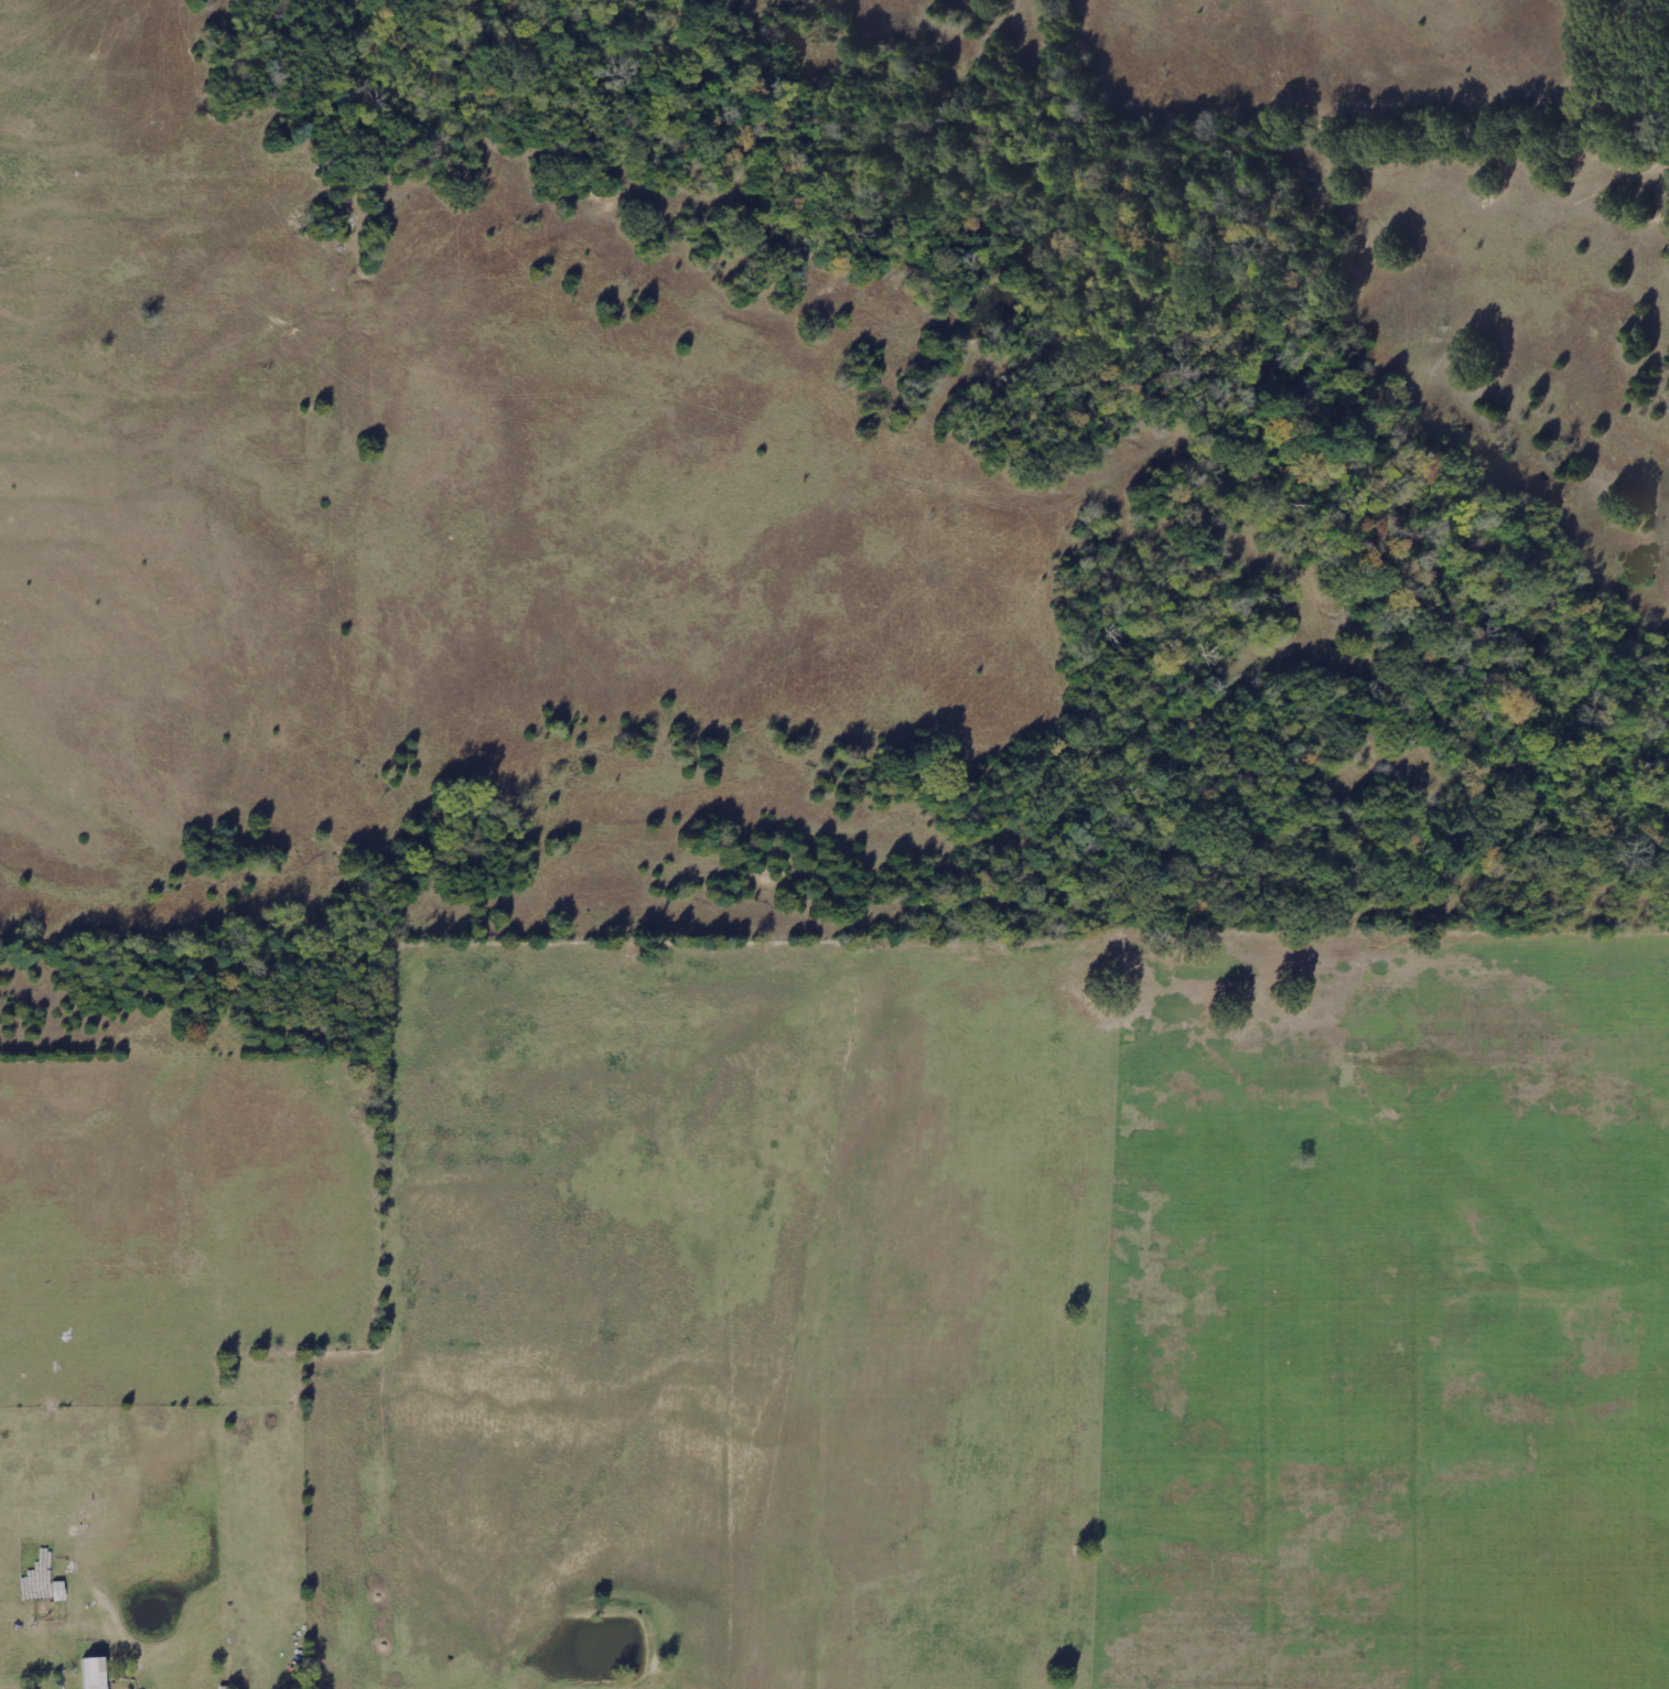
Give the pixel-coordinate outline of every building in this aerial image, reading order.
[(104,1657),(82,1658),(83,1688),(106,1688),(104,1657)]
